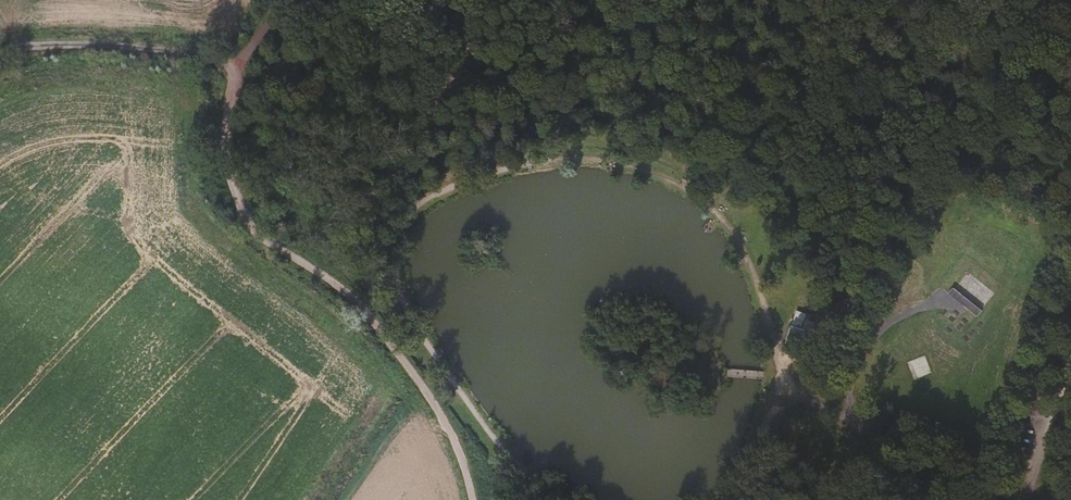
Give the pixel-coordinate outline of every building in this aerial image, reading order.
[(983,308),(955,286),(948,294),(977,316),(983,308)] [(820,327),(805,320),(807,315),(798,311),(785,341),(810,351),(820,327)]
